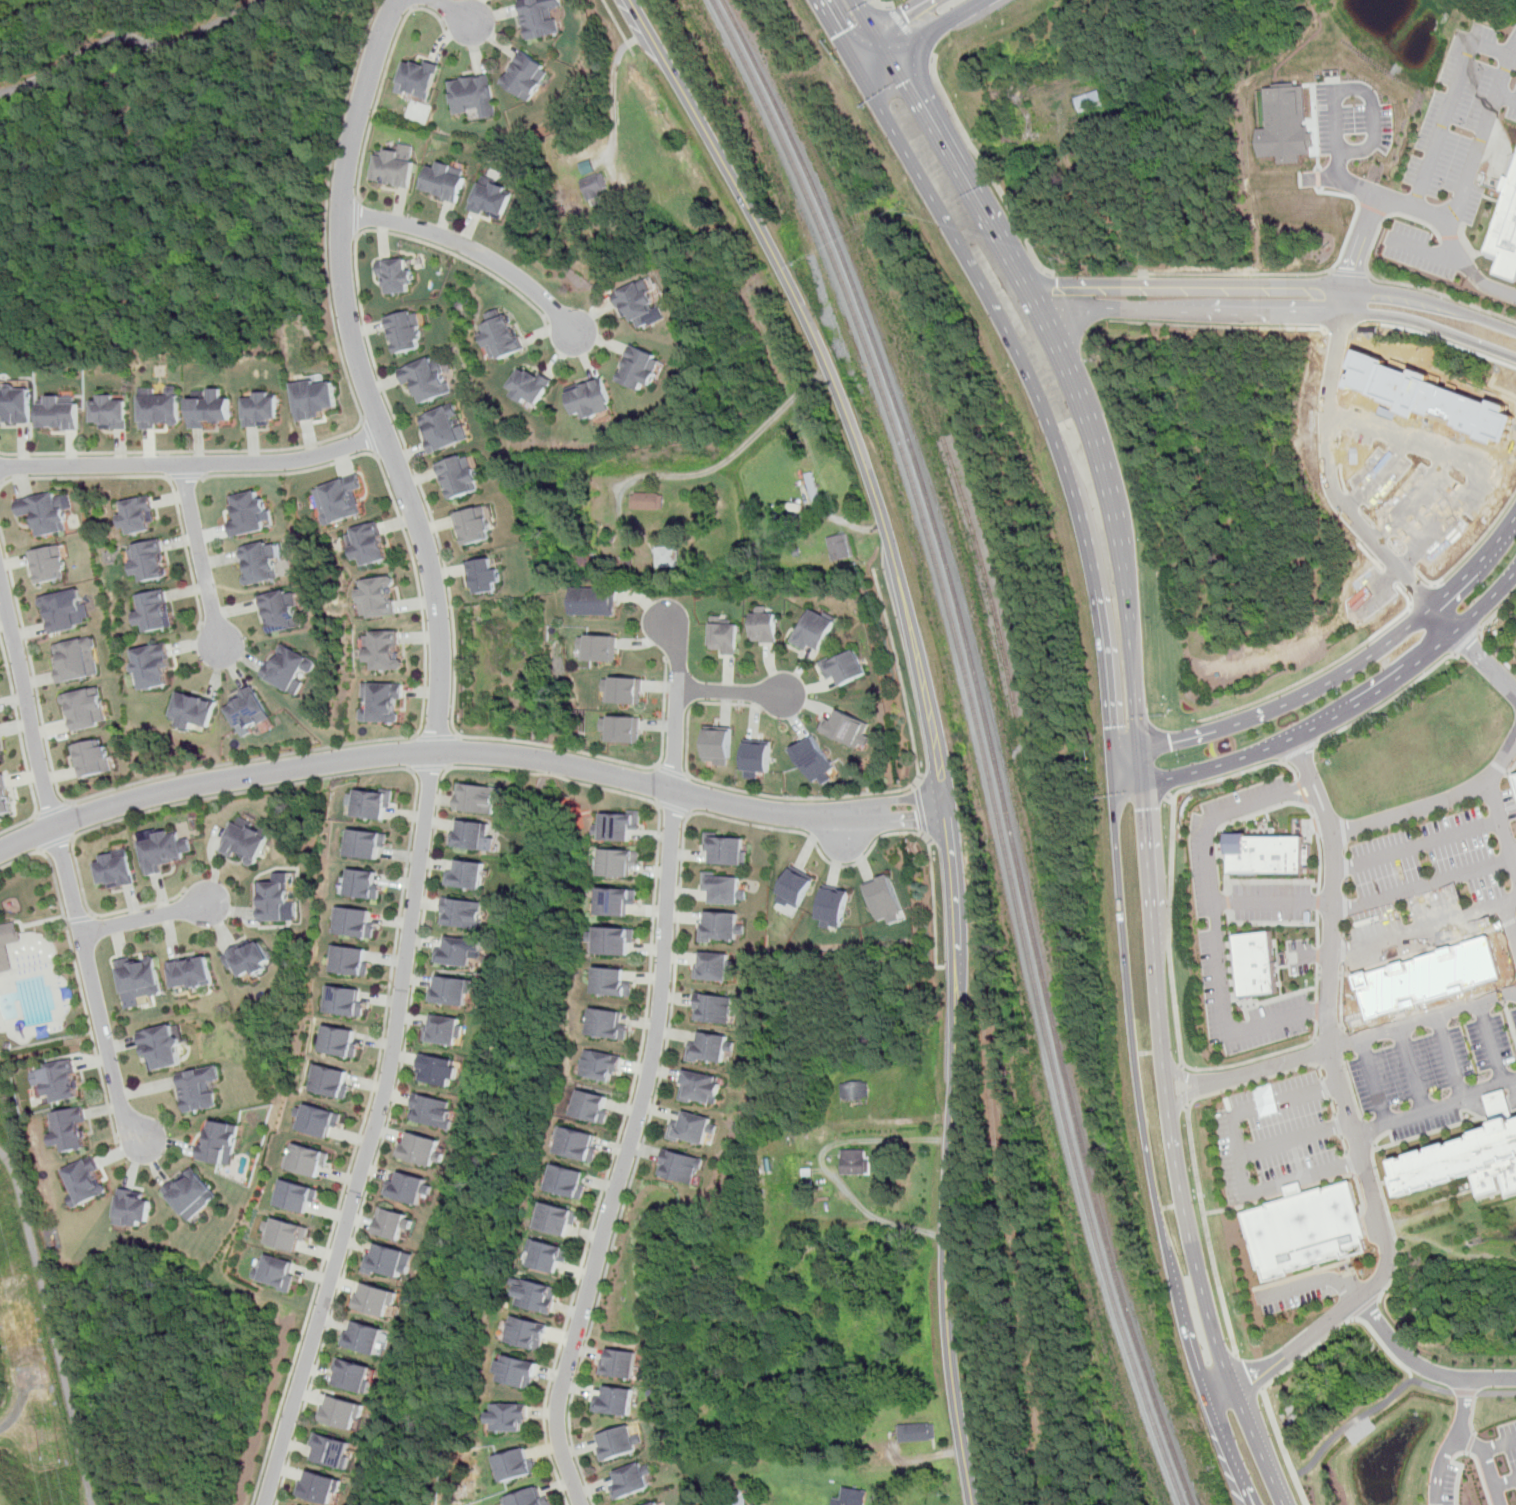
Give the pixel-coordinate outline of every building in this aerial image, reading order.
[(513,1),(518,0),(563,0),(565,6),(550,10),(552,20),(558,18),(561,33),(521,41),(513,1)] [(546,72),(523,102),(493,79),(517,49),(546,72)] [(437,64),(425,100),(399,91),(400,87),(390,83),(398,61),(419,68),(422,59),(437,64)] [(488,74),(493,118),(477,120),(475,108),(467,108),(467,113),(451,115),(446,79),(488,74)] [(1264,88),(1304,86),(1307,122),(1304,122),(1304,126),(1309,126),(1309,132),(1314,132),(1315,147),(1310,147),(1310,154),(1300,155),(1300,162),(1278,163),(1277,156),(1259,157),(1257,129),(1267,128),(1264,88)] [(411,155),(410,163),(412,163),(408,188),(365,181),(369,155),(375,156),(377,149),(411,155)] [(433,162),(464,172),(453,203),(414,190),(422,164),(431,167),(433,162)] [(1511,177),(1515,163),(1515,282),(1493,273),(1499,257),(1484,252),(1505,192),(1499,190),(1505,175),(1511,177)] [(602,174),(606,187),(602,188),(602,189),(584,195),(579,179),(597,174),(597,175),(602,174)] [(490,181),(502,186),(499,194),(508,198),(501,219),(481,212),(480,216),(465,211),(475,183),(478,184),(481,176),(490,179),(490,181)] [(406,259),(407,271),(413,271),(414,290),(408,290),(408,292),(384,293),(382,277),(374,277),(372,261),(406,259)] [(644,281),(656,311),(643,316),(647,327),(635,332),(632,324),(627,326),(622,313),(619,315),(615,307),(613,307),(609,296),(644,281)] [(421,350),(394,356),(385,318),(416,310),(422,336),(418,337),(421,350)] [(504,317),(517,352),(490,362),(485,349),(478,352),(473,338),(479,336),(476,327),(504,317)] [(658,363),(645,391),(638,387),(635,395),(611,384),(628,347),(650,357),(648,359),(658,363)] [(435,357),(449,395),(422,405),(413,382),(404,385),(398,370),(435,357)] [(516,369),(535,382),(540,373),(552,381),(534,409),(521,400),(516,408),(503,399),(507,393),(502,390),(516,369)] [(605,411),(578,421),(575,414),(568,416),(560,393),(600,379),(609,404),(604,406),(605,411)] [(312,380),(313,385),(333,381),(337,410),(318,413),(319,419),(296,423),(289,384),(312,380)] [(4,419),(0,419),(0,388),(6,388),(6,385),(17,385),(17,388),(33,389),(32,422),(4,421),(4,419)] [(221,388),(222,399),(230,398),(231,423),(206,423),(206,428),(190,428),(189,399),(209,398),(209,388),(221,388)] [(159,431),(140,431),(140,395),(167,396),(167,389),(179,389),(179,426),(159,426),(159,431)] [(268,391),(269,397),(276,396),(277,419),(271,419),(271,427),(245,428),(244,398),(255,398),(255,391),(268,391)] [(115,395),(115,400),(127,400),(127,429),(101,429),(102,422),(94,422),(94,401),(101,401),(101,395),(115,395)] [(80,430),(65,430),(65,427),(42,428),(41,403),(50,403),(50,396),(63,396),(64,403),(79,403),(80,430)] [(451,417),(454,425),(463,422),(470,440),(431,455),(417,418),(457,403),(461,413),(451,417)] [(473,455),(482,480),(470,485),(473,493),(452,500),(448,486),(444,487),(436,465),(462,455),(463,458),(473,455)] [(820,500),(812,502),(804,474),(812,472),(820,500)] [(349,495),(356,515),(325,525),(320,509),(317,510),(310,492),(354,476),(360,491),(349,495)] [(255,491),(257,502),(265,500),(268,513),(263,514),(266,528),(230,537),(227,525),(234,523),(230,506),(232,506),(230,497),(255,491)] [(662,495),(662,508),(656,508),(656,509),(630,509),(630,493),(656,494),(656,495),(662,495)] [(60,494),(66,522),(62,523),(64,534),(32,541),(30,533),(25,534),(22,520),(11,522),(8,506),(60,494)] [(148,530),(124,535),(123,532),(117,533),(114,519),(117,518),(114,505),(150,498),(152,507),(149,508),(152,522),(147,523),(148,530)] [(491,540),(488,532),(492,530),(485,507),(454,515),(463,548),(491,540)] [(384,561),(357,569),(355,562),(345,565),(340,550),(344,549),(341,537),(374,527),(384,561)] [(851,557),(833,561),(827,538),(845,534),(851,557)] [(155,541),(164,578),(134,585),(132,577),(119,580),(115,568),(125,566),(122,549),(155,541)] [(283,577),(244,586),(236,552),(276,543),(283,577)] [(60,546),(30,553),(37,585),(67,579),(60,546)] [(675,546),(675,550),(677,550),(677,561),(675,561),(676,567),(655,568),(654,557),(653,557),(652,550),(654,550),(654,547),(675,546)] [(465,562),(468,576),(469,576),(471,588),(475,588),(476,594),(498,591),(496,583),(502,581),(500,568),(498,569),(496,556),(465,562)] [(361,619),(396,615),(391,576),(363,580),(364,587),(357,589),(361,619)] [(617,589),(615,621),(585,620),(585,616),(569,616),(570,587),(617,589)] [(290,611),(292,617),(297,616),(300,626),(265,636),(254,600),(293,589),(298,609),(290,611)] [(49,635),(85,627),(77,590),(41,599),(49,635)] [(170,628),(136,635),(135,630),(128,632),(125,617),(133,615),(129,598),(162,591),(170,628)] [(768,608),(768,617),(777,618),(776,647),(759,646),(759,644),(747,644),(748,615),(754,615),(755,607),(768,608)] [(830,623),(815,653),(804,647),(802,650),(790,644),(807,611),(830,623)] [(738,626),(736,661),(720,660),(720,651),(709,651),(710,618),(715,618),(714,624),(738,626)] [(395,635),(395,652),(393,652),(393,658),(398,658),(397,673),(366,673),(367,668),(358,667),(359,652),(365,652),(365,646),(360,646),(360,634),(395,635)] [(581,659),(617,662),(618,637),(582,634),(581,659)] [(51,646),(58,684),(99,676),(92,638),(51,646)] [(159,673),(162,686),(135,694),(131,679),(128,680),(125,669),(127,668),(123,655),(161,644),(168,671),(159,673)] [(314,663),(306,678),(300,674),(296,681),(303,685),(294,700),(256,679),(263,667),(266,668),(279,644),(314,663)] [(867,678),(840,692),(835,682),(829,685),(819,666),(852,649),(867,678)] [(613,676),(644,679),(643,705),(609,702),(609,693),(605,693),(605,680),(613,680),(613,676)] [(399,687),(398,700),(390,699),(389,712),(395,713),(394,726),(355,724),(356,708),(363,708),(364,699),(359,698),(360,684),(399,687)] [(71,732),(108,725),(101,687),(64,694),(71,732)] [(265,720),(239,734),(237,731),(232,734),(220,712),(237,703),(233,696),(249,688),(265,720)] [(212,703),(205,733),(187,728),(185,735),(169,730),(171,723),(166,721),(174,693),(212,703)] [(872,725),(835,709),(825,733),(862,749),(872,725)] [(611,715),(641,717),(640,744),(610,741),(611,731),(603,731),(603,718),(611,718),(611,715)] [(705,763),(730,764),(732,730),(708,728),(705,763)] [(792,750),(818,786),(839,772),(813,735),(792,750)] [(81,778),(114,770),(105,738),(73,746),(81,778)] [(759,772),(769,773),(772,741),(746,739),(742,776),(758,778),(759,772)] [(15,814),(8,776),(0,777),(0,817),(15,814)] [(497,788),(457,783),(454,809),(494,814),(497,788)] [(396,792),(395,808),(390,807),(389,819),(356,816),(358,789),(396,792)] [(278,835),(262,867),(253,863),(256,857),(242,850),(238,858),(224,851),(243,813),(261,822),(259,826),(278,835)] [(646,816),(644,831),(638,830),(636,844),(610,842),(611,834),(603,833),(604,828),(611,828),(613,813),(646,816)] [(497,825),(493,852),(452,846),(454,834),(459,835),(461,820),(497,825)] [(174,828),(176,835),(185,834),(186,839),(191,838),(195,859),(167,864),(168,873),(154,876),(148,842),(161,840),(159,831),(174,828)] [(390,833),(388,849),(386,848),(385,859),(349,854),(353,828),(390,833)] [(1303,836),(1303,874),(1230,874),(1230,854),(1228,854),(1227,833),(1246,833),(1246,837),(1303,836)] [(746,852),(745,866),(741,865),(740,872),(705,868),(707,854),(700,853),(702,836),(714,837),(714,840),(740,843),(739,851),(746,852)] [(143,884),(117,890),(113,885),(107,886),(101,864),(110,861),(110,859),(119,857),(119,850),(132,847),(143,884)] [(645,851),(644,864),(641,864),(640,878),(607,877),(609,851),(611,851),(611,849),(645,851)] [(493,864),(490,890),(448,885),(449,873),(458,874),(460,860),(493,864)] [(385,872),(381,900),(350,896),(354,868),(385,872)] [(790,868),(813,880),(800,906),(790,900),(787,906),(777,900),(780,894),(777,893),(790,868)] [(745,891),(744,901),(735,900),(734,910),(706,907),(707,893),(700,893),(702,874),(711,875),(711,879),(735,881),(735,890),(745,891)] [(889,874),(903,912),(899,914),(901,920),(891,924),(888,918),(879,921),(865,885),(879,880),(878,877),(889,874)] [(298,881),(298,893),(299,893),(299,907),(295,907),(295,922),(265,922),(264,882),(298,881)] [(843,923),(850,890),(824,885),(818,918),(823,919),(821,927),(831,930),(833,921),(843,923)] [(643,891),(642,903),(638,903),(636,919),(611,917),(614,888),(643,891)] [(493,911),(490,933),(447,927),(448,915),(442,914),(444,897),(489,903),(488,911),(493,911)] [(379,925),(377,938),(341,934),(342,922),(338,922),(339,907),(379,911),(377,925),(379,925)] [(741,928),(740,935),(734,935),(733,948),(696,944),(700,913),(734,917),(733,927),(741,928)] [(18,973),(0,977),(0,926),(20,921),(25,940),(11,943),(18,973)] [(644,929),(643,944),(640,944),(639,957),(607,956),(608,927),(644,929)] [(1242,997),(1279,994),(1271,931),(1235,935),(1242,997)] [(484,941),(480,968),(440,963),(442,949),(448,950),(450,936),(484,941)] [(1356,979),(1370,1022),(1505,980),(1491,936),(1356,979)] [(259,939),(263,946),(272,941),(284,961),(274,968),(276,973),(267,978),(264,972),(250,980),(242,965),(233,970),(226,958),(259,939)] [(376,950),(373,977),(338,973),(339,966),(332,965),(334,945),(376,950)] [(213,983),(214,987),(203,990),(202,985),(181,990),(174,963),(213,954),(220,981),(213,983)] [(730,964),(729,982),(722,982),(722,985),(693,983),(695,957),(726,959),(726,964),(730,964)] [(153,958),(163,992),(127,1001),(116,961),(128,958),(130,964),(153,958)] [(636,983),(634,998),(603,995),(605,968),(633,970),(632,983),(636,983)] [(480,981),(476,1008),(433,1002),(435,989),(443,990),(444,976),(480,981)] [(370,1003),(368,1018),(331,1014),(334,988),(367,992),(366,1002),(370,1003)] [(730,1000),(725,1029),(689,1023),(694,994),(730,1000)] [(632,1031),(632,1040),(597,1036),(600,1011),(627,1013),(626,1031),(632,1031)] [(468,1020),(464,1048),(427,1044),(429,1027),(435,1028),(437,1016),(468,1020)] [(174,1021),(186,1063),(152,1073),(144,1046),(140,1047),(136,1032),(174,1021)] [(363,1032),(358,1058),(325,1052),(329,1027),(363,1032)] [(735,1043),(733,1056),(722,1054),(720,1068),(684,1062),(687,1049),(693,1050),(695,1036),(735,1043)] [(629,1053),(624,1075),(622,1075),(621,1083),(589,1076),(595,1046),(629,1053)] [(464,1062),(463,1069),(467,1070),(464,1085),(458,1084),(457,1088),(422,1081),(428,1055),(464,1062)] [(79,1061),(87,1099),(57,1106),(52,1083),(44,1084),(41,1070),(79,1061)] [(211,1086),(213,1093),(220,1091),(225,1110),(192,1118),(182,1076),(223,1065),(227,1082),(211,1086)] [(353,1087),(350,1100),(315,1091),(319,1077),(314,1076),(316,1066),(353,1075),(350,1086),(353,1087)] [(718,1088),(714,1109),(676,1103),(678,1093),(677,1093),(679,1075),(715,1081),(714,1088),(718,1088)] [(862,1083),(862,1084),(867,1084),(868,1099),(840,1100),(839,1086),(844,1085),(844,1084),(862,1083)] [(1402,1199),(1473,1178),(1482,1207),(1515,1197),(1515,1121),(1507,1089),(1485,1095),(1495,1128),(1390,1160),(1402,1199)] [(618,1099),(610,1126),(579,1117),(587,1090),(618,1099)] [(460,1113),(456,1130),(418,1120),(420,1114),(414,1112),(419,1095),(454,1104),(452,1111),(460,1113)] [(313,1106),(348,1116),(344,1131),(342,1131),(339,1141),(306,1132),(310,1119),(298,1115),(300,1107),(312,1110),(313,1106)] [(86,1127),(91,1151),(69,1155),(67,1146),(55,1148),(52,1129),(64,1127),(62,1116),(90,1110),(93,1125),(86,1127)] [(716,1127),(713,1140),(705,1137),(700,1152),(663,1141),(668,1126),(676,1128),(679,1116),(716,1127)] [(251,1137),(249,1151),(241,1150),(238,1167),(201,1161),(204,1144),(217,1146),(221,1122),(245,1126),(244,1136),(251,1137)] [(606,1151),(602,1165),(567,1155),(569,1146),(561,1144),(566,1127),(604,1138),(601,1150),(606,1151)] [(409,1131),(444,1141),(437,1167),(397,1155),(401,1141),(406,1143),(409,1131)] [(337,1155),(333,1169),(328,1168),(325,1182),(283,1171),(288,1153),(298,1155),(300,1146),(337,1155)] [(865,1151),(865,1159),(870,1159),(871,1176),(840,1176),(840,1151),(865,1151)] [(702,1164),(700,1173),(695,1171),(690,1191),(657,1183),(660,1170),(659,1170),(662,1155),(702,1164)] [(112,1193),(76,1210),(71,1197),(79,1193),(70,1173),(100,1159),(105,1171),(102,1173),(112,1193)] [(596,1187),(592,1201),(558,1192),(566,1165),(596,1173),(593,1186),(596,1187)] [(197,1170),(222,1197),(194,1225),(163,1191),(176,1179),(182,1185),(197,1170)] [(437,1182),(430,1208),(391,1197),(394,1184),(403,1186),(407,1173),(437,1182)] [(325,1193),(321,1208),(316,1206),(313,1216),(278,1205),(286,1180),(325,1193)] [(1352,1180),(1368,1238),(1365,1239),(1369,1251),(1344,1259),(1343,1256),(1291,1272),(1291,1275),(1266,1282),(1263,1269),(1258,1270),(1242,1214),(1352,1180)] [(1286,1186),(1288,1196),(1304,1193),(1302,1183),(1286,1186)] [(159,1203),(156,1226),(146,1224),(145,1231),(116,1228),(121,1190),(138,1192),(137,1200),(159,1203)] [(587,1216),(584,1224),(581,1223),(576,1240),(546,1230),(554,1205),(587,1216)] [(427,1221),(423,1233),(414,1231),(411,1242),(382,1234),(390,1209),(427,1221)] [(276,1220),(312,1230),(304,1257),(266,1246),(270,1234),(264,1232),(266,1224),(274,1226),(276,1220)] [(572,1250),(566,1276),(542,1270),(548,1244),(572,1250)] [(418,1255),(414,1270),(422,1272),(418,1283),(380,1272),(378,1279),(364,1275),(369,1257),(379,1260),(384,1245),(418,1255)] [(269,1257),(302,1265),(296,1292),(254,1282),(257,1271),(261,1272),(263,1261),(267,1262),(269,1257)] [(564,1305),(560,1318),(525,1307),(533,1281),(562,1290),(558,1303),(564,1305)] [(365,1283),(400,1293),(392,1318),(352,1307),(356,1293),(361,1294),(365,1283)] [(557,1325),(553,1342),(549,1341),(546,1352),(516,1345),(522,1317),(557,1325)] [(396,1334),(390,1359),(344,1347),(347,1332),(357,1335),(360,1325),(396,1334)] [(632,1355),(627,1389),(598,1385),(603,1351),(632,1355)] [(382,1370),(374,1397),(339,1388),(343,1375),(339,1374),(343,1359),(382,1370)] [(514,1359),(549,1368),(546,1380),(539,1378),(535,1392),(507,1385),(510,1375),(507,1375),(510,1364),(513,1365),(514,1359)] [(630,1394),(624,1421),(587,1413),(589,1402),(595,1403),(599,1387),(630,1394)] [(332,1396),(367,1406),(360,1431),(320,1420),(324,1406),(329,1407),(332,1396)] [(535,1408),(534,1418),(531,1418),(531,1435),(500,1434),(500,1428),(494,1427),(494,1417),(497,1417),(498,1406),(535,1408)] [(930,1426),(930,1427),(935,1427),(935,1441),(931,1441),(931,1443),(900,1445),(899,1428),(930,1426)] [(631,1454),(599,1463),(592,1437),(623,1428),(631,1454)] [(362,1446),(354,1475),(318,1466),(322,1449),(317,1447),(321,1435),(362,1446)] [(541,1478),(513,1488),(504,1461),(532,1451),(541,1478)] [(646,1494),(615,1504),(612,1504),(606,1488),(612,1485),(609,1476),(646,1463),(650,1475),(640,1478),(646,1494)] [(345,1481),(337,1504),(333,1504),(297,1495),(301,1481),(306,1482),(310,1471),(345,1481)] [(548,1490),(554,1504),(510,1504),(548,1490)] [(867,1494),(865,1504),(832,1504),(833,1501),(841,1502),(843,1490),(867,1494)]
